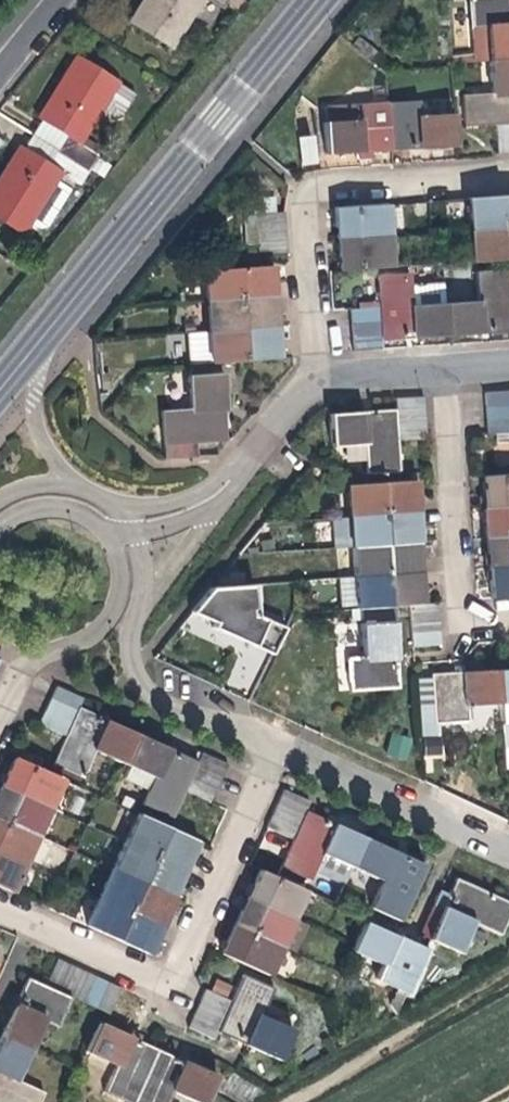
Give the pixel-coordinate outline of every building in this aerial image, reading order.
[(203,0),(142,0),(128,22),(172,49),(203,0)] [(226,5),(234,10),(241,0),(229,0),(226,5)] [(489,22),(508,21),(508,0),(473,0),(474,23),(489,22)] [(491,62),(508,61),(508,21),(489,22),(491,53),(491,62)] [(491,53),(489,22),(474,23),(476,54),(491,53)] [(491,62),(491,53),(476,54),(451,55),(452,64),(491,62)] [(66,136),(80,144),(100,112),(119,82),(77,56),(58,86),(38,118),(66,136)] [(493,93),(508,93),(508,61),(491,62),(493,93)] [(137,93),(119,82),(100,112),(112,119),(113,123),(126,118),(124,113),(137,93)] [(379,88),(380,104),(389,103),(388,88),(379,88)] [(493,93),(464,95),(466,126),(481,125),(496,124),(508,124),(508,93),(493,93)] [(420,101),(421,116),(449,115),(448,100),(420,101)] [(423,148),(421,116),(420,101),(391,103),(394,150),(423,148)] [(358,105),(359,121),(367,121),(369,151),(394,150),(391,103),(389,103),(380,104),(358,105)] [(455,114),(449,115),(421,116),(423,148),(439,147),(457,146),(455,114)] [(367,121),(359,121),(327,123),(329,154),(350,152),(369,151),(367,121)] [(498,152),(508,151),(508,124),(496,124),(498,152)] [(301,164),(318,164),(316,135),(299,136),(301,164)] [(99,156),(80,144),(66,136),(57,150),(90,170),(99,156)] [(63,173),(49,164),(20,146),(2,176),(0,179),(0,221),(24,236),(31,224),(58,180),(63,173)] [(49,164),(63,173),(77,182),(81,184),(90,170),(57,150),(49,164)] [(73,189),(77,182),(63,173),(58,180),(73,189)] [(49,228),(73,189),(58,180),(31,224),(41,230),(49,228)] [(469,198),(471,229),(508,226),(508,195),(469,198)] [(391,234),(389,204),(337,208),(338,223),(339,237),(391,234)] [(258,214),(258,220),(259,226),(288,225),(287,213),(287,212),(258,214)] [(246,251),(260,250),(259,241),(259,226),(258,220),(245,221),(246,251)] [(259,226),(259,241),(288,239),(288,225),(259,226)] [(471,229),(473,260),(508,257),(508,226),(471,229)] [(394,266),(391,234),(339,237),(340,252),(341,269),(394,266)] [(289,254),(288,239),(259,241),(260,250),(260,255),(289,254)] [(207,271),(209,301),(277,296),(276,282),(275,266),(207,271)] [(479,300),(481,332),(495,332),(508,331),(508,289),(508,269),(477,271),(479,300)] [(415,337),(413,305),(411,276),(379,278),(381,307),(382,320),(383,335),(383,339),(406,337),(415,337)] [(209,301),(211,331),(279,327),(278,312),(277,296),(209,301)] [(447,335),(481,332),(479,300),(445,303),(447,335)] [(445,303),(413,305),(415,337),(447,335),(445,303)] [(352,309),(353,321),(382,320),(381,307),(352,309)] [(353,321),(354,337),(383,335),(382,320),(353,321)] [(280,343),(279,327),(211,331),(213,362),(281,358),(280,343)] [(191,364),(213,362),(211,331),(189,333),(191,364)] [(384,348),(383,339),(383,335),(354,337),(355,350),(384,348)] [(174,378),(186,378),(186,366),(173,366),(174,378)] [(190,375),(192,408),(225,406),(223,373),(190,375)] [(488,407),(508,406),(508,391),(487,392),(488,407)] [(395,409),(395,412),(427,410),(426,397),(426,395),(394,397),(395,409)] [(225,406),(192,408),(164,410),(166,443),(200,440),(227,438),(226,420),(225,406)] [(489,422),(508,420),(508,406),(488,407),(489,422)] [(400,471),(398,441),(397,426),(395,412),(395,409),(371,410),(330,413),(332,445),(365,443),(368,473),(400,471)] [(395,412),(397,426),(428,424),(427,410),(395,412)] [(508,435),(508,420),(489,422),(490,436),(508,435)] [(397,426),(398,441),(429,439),(428,424),(397,426)] [(200,440),(166,443),(167,458),(201,455),(200,440)] [(486,506),(508,504),(508,473),(484,475),(485,492),(486,506)] [(349,485),(351,516),(419,511),(418,499),(417,480),(349,485)] [(486,506),(487,521),(488,535),(508,534),(508,504),(486,506)] [(420,523),(419,511),(351,516),(353,545),(421,541),(420,523)] [(333,518),(335,548),(353,547),(350,517),(333,518)] [(488,535),(489,549),(490,565),(508,564),(508,534),(488,535)] [(264,550),(277,548),(275,539),(262,542),(264,550)] [(422,556),(421,541),(353,545),(355,576),(423,572),(422,556)] [(490,565),(491,582),(492,598),(508,597),(508,564),(490,565)] [(424,589),(423,572),(355,576),(357,608),(362,607),(394,605),(411,604),(425,603),(424,589)] [(215,625),(273,654),(286,627),(258,614),(257,583),(214,585),(195,610),(217,620),(215,625)] [(411,604),(412,618),(441,616),(440,602),(425,603),(411,604)] [(362,607),(365,657),(397,655),(394,605),(362,607)] [(412,618),(412,631),(442,629),(441,616),(412,618)] [(443,644),(442,629),(412,631),(413,646),(443,644)] [(397,655),(365,657),(349,658),(351,689),(399,686),(398,668),(397,655)] [(500,702),(508,702),(508,669),(498,670),(500,702)] [(465,672),(467,704),(500,702),(498,670),(465,672)] [(433,674),(434,677),(436,721),(468,719),(467,704),(465,672),(449,673),(433,674)] [(436,721),(434,677),(419,678),(421,722),(436,721)] [(56,687),(50,699),(77,710),(78,708),(82,699),(56,687)] [(50,699),(44,712),(71,724),(77,710),(50,699)] [(500,702),(501,717),(508,717),(508,702),(500,702)] [(82,778),(94,751),(108,722),(78,708),(77,710),(71,724),(65,736),(52,764),(82,778)] [(39,725),(65,736),(71,724),(44,712),(39,725)] [(501,717),(503,759),(504,768),(508,767),(508,717),(501,717)] [(120,727),(108,722),(94,751),(124,764),(137,735),(120,727)] [(387,758),(409,759),(411,735),(389,734),(387,758)] [(168,749),(137,735),(124,764),(118,776),(147,789),(141,804),(170,817),(182,790),(183,791),(189,778),(195,765),(196,762),(168,749)] [(442,736),(423,737),(425,758),(444,757),(442,736)] [(201,752),(196,762),(195,765),(221,777),(227,764),(201,752)] [(7,774),(1,787),(48,808),(61,780),(14,759),(7,774)] [(215,790),(221,777),(195,765),(189,778),(215,790)] [(209,803),(215,790),(189,778),(183,791),(209,803)] [(48,808),(1,787),(0,790),(0,818),(36,835),(48,808)] [(277,803),(303,815),(305,811),(309,802),(283,790),(277,803)] [(298,828),(303,815),(277,803),(271,816),(298,828)] [(322,854),(335,825),(326,821),(305,811),(303,815),(298,828),(292,840),(280,867),(310,880),(322,854)] [(136,815),(123,843),(185,871),(190,858),(198,842),(136,815)] [(292,840),(298,828),(271,816),(270,820),(266,829),(292,840)] [(36,835),(0,818),(0,852),(24,862),(36,835)] [(335,825),(322,854),(350,866),(363,838),(335,825)] [(99,864),(111,869),(123,843),(110,837),(99,864)] [(382,881),(395,852),(363,838),(350,866),(382,881)] [(179,884),(185,871),(123,843),(111,869),(173,897),(179,884)] [(24,862),(0,852),(0,886),(11,891),(24,862)] [(395,852),(382,881),(370,907),(397,920),(422,865),(405,857),(395,852)] [(166,911),(173,897),(111,869),(99,897),(160,925),(166,911)] [(252,885),(247,898),(292,919),(305,891),(259,870),(252,885)] [(444,907),(471,920),(498,932),(507,912),(508,908),(508,903),(485,892),(457,879),(449,895),(444,907)] [(433,906),(442,910),(444,907),(449,895),(440,891),(433,906)] [(154,939),(160,925),(99,897),(86,925),(147,953),(154,939)] [(280,946),(292,919),(247,898),(240,913),(234,925),(280,946)] [(433,906),(431,911),(440,915),(442,910),(433,906)] [(471,920),(444,907),(442,910),(440,915),(431,911),(420,934),(457,951),(471,920)] [(383,964),(396,936),(364,921),(351,950),(383,964)] [(267,974),(280,946),(234,925),(228,938),(221,954),(267,974)] [(396,936),(383,964),(376,978),(405,991),(425,949),(413,944),(396,936)] [(57,991),(69,965),(57,960),(45,986),(57,991)] [(70,997),(82,971),(69,965),(57,991),(70,997)] [(83,1003),(95,977),(82,971),(70,997),(83,1003)] [(236,989),(231,1000),(225,1013),(220,1026),(217,1031),(277,1058),(290,1029),(259,1015),(271,989),(242,976),(236,989)] [(96,1009),(108,983),(95,977),(83,1003),(96,1009)] [(14,1006),(43,1019),(57,1025),(70,997),(57,991),(45,986),(27,978),(20,993),(14,1006)] [(394,1015),(395,1014),(405,991),(376,978),(372,985),(392,995),(388,1004),(394,1015)] [(120,988),(108,983),(96,1009),(108,1014),(120,988)] [(205,989),(199,1002),(225,1013),(231,1000),(205,989)] [(199,1002),(193,1014),(220,1026),(225,1013),(199,1002)] [(43,1019),(14,1006),(1,1036),(29,1049),(43,1019)] [(214,1039),(217,1031),(220,1026),(193,1014),(187,1027),(214,1039)] [(127,1101),(133,1101),(157,1049),(132,1038),(98,1023),(86,1051),(116,1065),(104,1092),(127,1101)] [(0,1038),(0,1074),(15,1080),(29,1049),(1,1036),(0,1038)] [(157,1049),(133,1101),(167,1101),(172,1090),(198,1101),(204,1101),(216,1075),(185,1062),(157,1049)] [(15,1080),(0,1074),(0,1101),(37,1101),(42,1092),(15,1080)]
